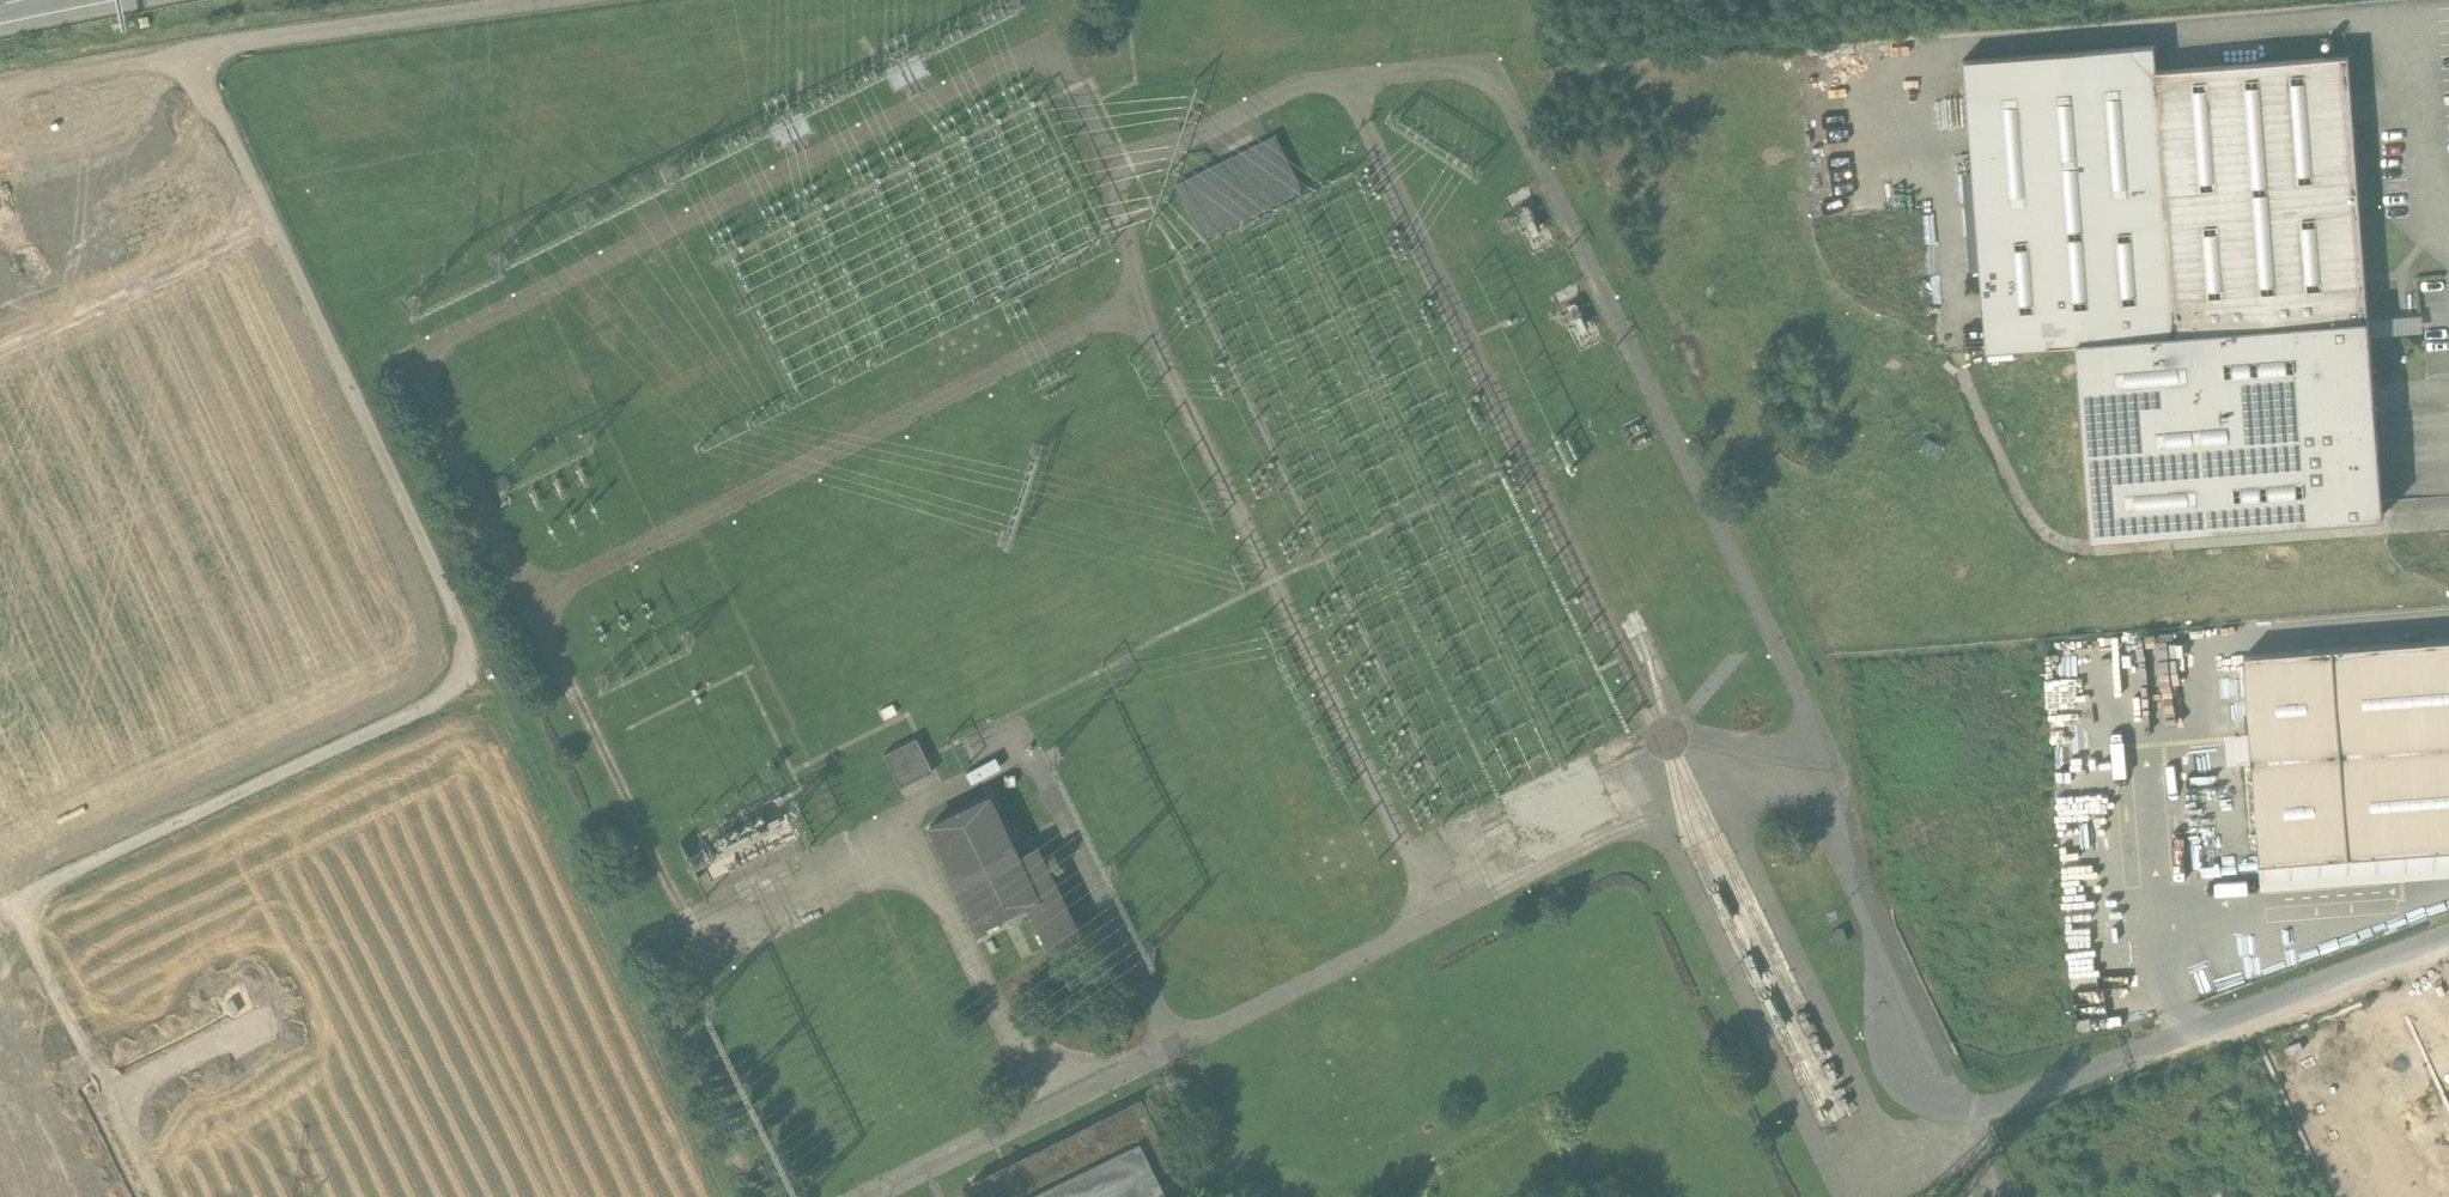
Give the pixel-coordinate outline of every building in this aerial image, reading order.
[(153,22),(143,22),(143,33),(154,32),(153,22)] [(2155,48),(1962,63),(1984,352),(2078,345),(2093,539),(2383,517),(2348,59),(2156,73),(2155,48)] [(1262,161),(1274,189),(1296,180),(1290,166),(1285,168),(1279,154),(1262,161)] [(2245,656),(2261,864),(2448,850),(2448,641),(2245,656)] [(903,782),(936,770),(924,736),(891,748),(903,782)] [(1578,765),(1503,798),(1531,861),(1606,827),(1578,765)] [(1047,841),(1029,848),(1003,789),(938,817),(977,908),(973,910),(981,929),(1069,891),(1047,841)] [(1177,1188),(1153,1134),(1163,1130),(1149,1099),(980,1173),(991,1196),(1157,1196),(1177,1188)]
